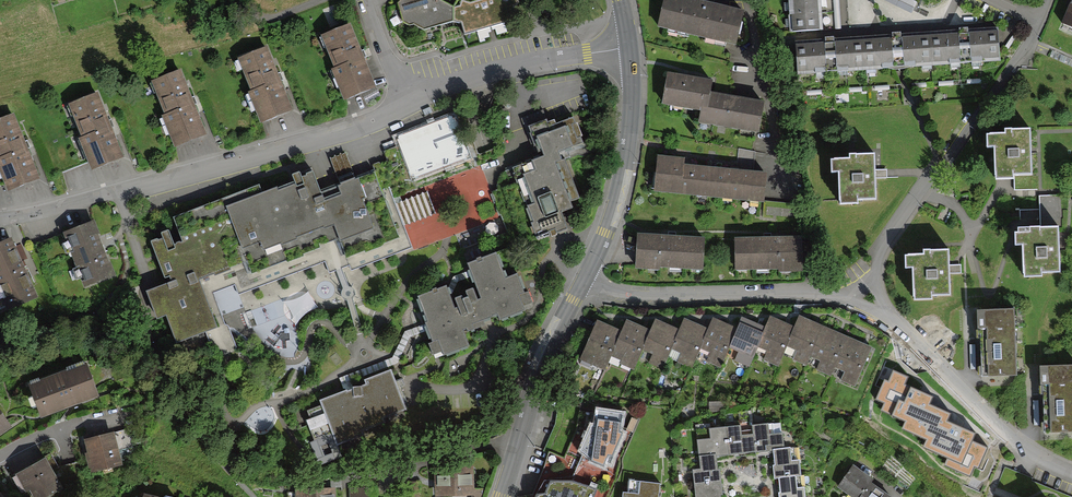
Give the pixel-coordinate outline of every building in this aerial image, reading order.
[(515,3),(514,0),(481,0),(471,3),(461,0),(456,0),(453,5),(442,0),(400,0),(399,3),(404,21),(410,25),(416,22),(429,29),(454,20),(461,22),(465,32),(506,24),(511,15),(515,3)] [(733,48),(742,12),(695,0),(664,0),(657,28),(733,48)] [(820,32),(820,24),(819,10),(818,0),(786,0),(788,34),(820,32)] [(1071,28),(1071,0),(1070,0),(1061,24),(1071,28)] [(333,67),(346,98),(377,85),(351,21),(322,33),(336,66),(333,67)] [(963,63),(1000,61),(998,30),(961,32),(963,63)] [(961,32),(894,37),(896,61),(897,68),(963,63),(961,32)] [(832,41),(834,72),(897,68),(896,61),(894,37),(832,41)] [(793,43),(795,75),(834,72),(832,41),(793,43)] [(260,121),(293,107),(267,45),(238,57),(251,89),(248,91),(260,121)] [(175,146),(207,133),(182,69),(153,80),(166,112),(162,114),(175,146)] [(697,125),(755,137),(762,103),(737,98),(709,92),(711,83),(690,79),(667,75),(660,107),(699,114),(697,125)] [(78,140),(91,173),(124,160),(98,94),(68,106),(81,139),(78,140)] [(502,171),(494,190),(513,243),(564,225),(558,210),(581,202),(563,151),(586,143),(574,108),(526,125),(538,158),(502,171)] [(40,177),(15,113),(0,119),(0,168),(8,189),(40,177)] [(397,140),(402,153),(371,165),(374,172),(347,182),(322,193),(313,171),(261,192),(257,183),(173,217),(183,240),(174,244),(168,229),(161,232),(162,236),(149,241),(165,280),(145,288),(158,318),(164,315),(176,343),(220,325),(205,289),(233,278),(240,295),(339,255),(345,270),(408,244),(389,196),(415,186),(412,179),(469,156),(453,117),(397,140)] [(992,178),(1029,177),(1028,131),(1001,132),(1002,137),(986,137),(986,149),(991,149),(992,178)] [(762,204),(765,175),(746,173),(693,167),(685,166),(686,157),(657,154),(654,189),(735,198),(734,201),(762,204)] [(840,203),(876,202),(874,157),(848,158),(849,162),(833,163),(834,175),(839,175),(840,203)] [(398,202),(411,249),(446,240),(433,193),(398,202)] [(82,285),(115,273),(94,217),(61,229),(82,285)] [(1059,274),(1057,228),(1040,229),(1017,230),(1018,246),(1022,246),(1023,275),(1059,274)] [(637,266),(705,270),(707,233),(640,230),(637,266)] [(736,270),(803,267),(802,231),(735,234),(736,270)] [(37,295),(10,235),(0,239),(0,298),(5,309),(37,295)] [(923,251),(923,256),(907,257),(908,269),(912,269),(913,298),(948,297),(947,251),(923,251)] [(418,294),(438,357),(470,346),(464,327),(524,308),(512,272),(502,275),(495,253),(467,262),(478,295),(455,302),(450,284),(418,294)] [(1016,381),(1013,310),(975,311),(980,381),(1016,381)] [(795,322),(786,342),(797,347),(792,356),(807,363),(812,352),(821,356),(816,367),(831,374),(835,365),(845,369),(841,378),(856,385),(875,343),(863,338),(840,328),(814,317),(800,311),(795,322)] [(753,354),(776,364),(786,342),(795,322),(772,312),(767,324),(753,354)] [(696,355),(720,366),(725,353),(738,324),(714,313),(709,324),(696,355)] [(667,353),(692,364),(696,355),(709,324),(684,314),(679,325),(667,353)] [(725,353),(749,364),(753,354),(767,324),(743,314),(738,324),(725,353)] [(639,356),(661,366),(667,353),(679,325),(657,315),(652,327),(639,356)] [(611,357),(635,367),(639,356),(652,327),(629,317),(624,329),(611,357)] [(624,329),(598,318),(581,357),(606,368),(611,357),(624,329)] [(409,411),(391,366),(318,396),(336,440),(409,411)] [(1038,367),(1041,436),(1071,435),(1071,367),(1038,367)] [(32,421),(98,401),(87,368),(21,389),(32,421)] [(903,417),(924,426),(940,390),(894,370),(881,402),(905,412),(903,417)] [(11,426),(0,409),(0,433),(11,426)] [(805,482),(799,483),(798,471),(803,471),(802,454),(793,455),(792,442),(786,443),(785,427),(772,428),(771,418),(754,419),(754,429),(743,429),(742,420),(711,423),(712,433),(699,434),(702,464),(695,465),(697,496),(704,496),(721,496),(720,490),(725,490),(724,479),(724,472),(723,463),(719,463),(718,451),(722,450),(749,448),(772,447),(776,446),(777,457),(774,457),(774,463),(775,475),(780,474),(782,491),(782,496),(806,496),(805,482)] [(958,469),(976,476),(990,442),(972,435),(972,438),(945,427),(934,454),(960,464),(958,469)] [(583,452),(609,467),(624,434),(598,429),(583,452)] [(88,474),(122,467),(115,432),(81,439),(88,474)] [(45,457),(9,476),(21,496),(45,496),(61,488),(45,457)] [(893,489),(884,484),(873,477),(876,472),(868,467),(854,459),(839,483),(858,495),(856,496),(888,496),(893,489)] [(436,464),(436,493),(472,494),(472,496),(482,496),(482,486),(475,486),(473,463),(436,464)] [(663,479),(639,476),(638,490),(624,488),(623,496),(661,496),(663,479)] [(591,487),(567,480),(548,479),(546,493),(539,492),(539,496),(587,496),(591,487)] [(336,487),(299,487),(299,496),(336,496),(336,487)] [(371,488),(348,489),(348,496),(371,496),(371,488)]
